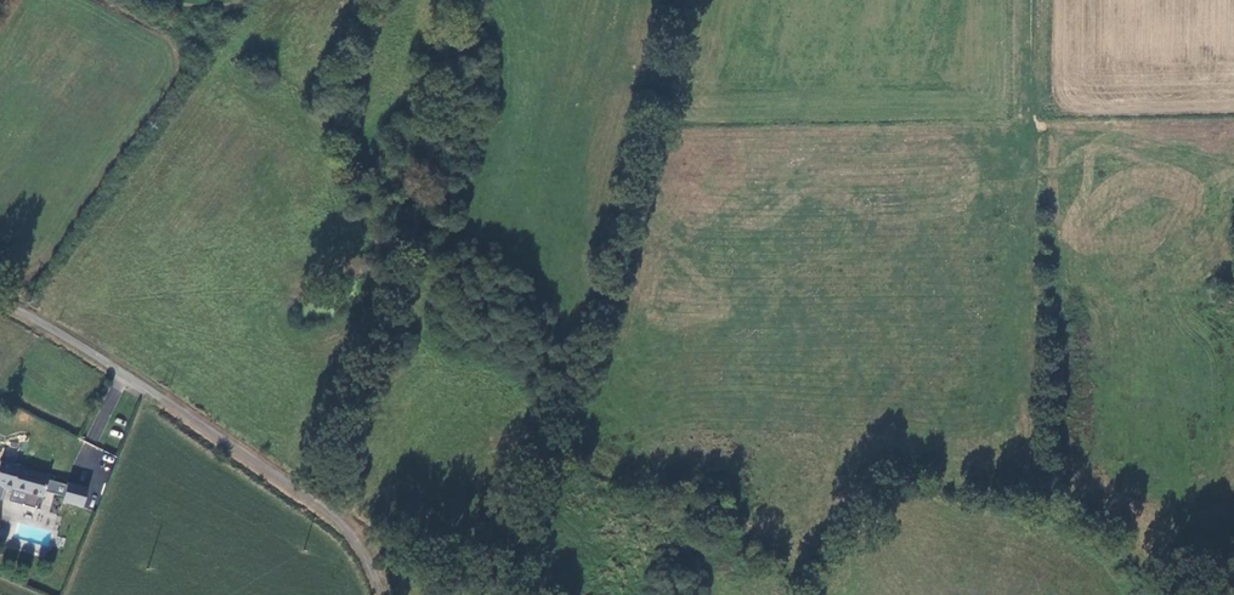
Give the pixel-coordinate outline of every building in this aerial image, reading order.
[(42,496),(46,485),(55,488),(58,480),(19,468),(19,466),(0,462),(0,500),(2,500),(6,487),(42,496)]
